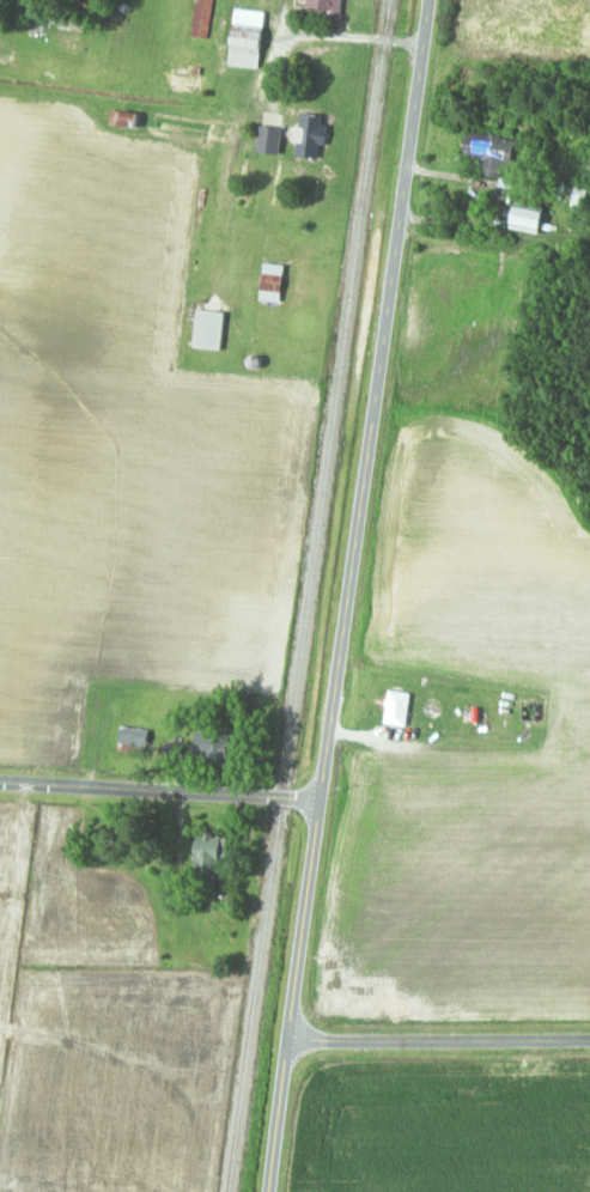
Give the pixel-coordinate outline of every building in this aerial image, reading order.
[(190,36),(209,39),(215,0),(196,0),(190,36)] [(345,0),(297,0),(296,9),(344,13),(345,0)] [(234,24),(230,65),(263,69),(267,28),(234,24)] [(175,73),(175,88),(199,88),(199,73),(175,73)] [(143,126),(143,112),(112,112),(112,126),(143,126)] [(294,156),(322,159),(327,115),(299,112),(294,156)] [(481,173),(511,179),(519,140),(470,130),(465,156),(484,160),(481,173)] [(589,193),(589,184),(576,179),(568,203),(585,209),(589,193)] [(544,235),(550,208),(516,200),(510,227),(544,235)] [(281,302),(288,266),(267,262),(260,299),(281,302)] [(225,349),(226,311),(198,310),(197,348),(225,349)] [(409,726),(413,693),(392,690),(389,724),(409,726)] [(545,724),(545,697),(517,697),(517,724),(545,724)] [(150,727),(120,727),(120,745),(150,745),(150,727)] [(196,732),(196,756),(224,756),(224,732),(196,732)] [(86,832),(86,861),(109,861),(109,832),(86,832)] [(194,871),(227,871),(227,836),(194,836),(194,871)]
